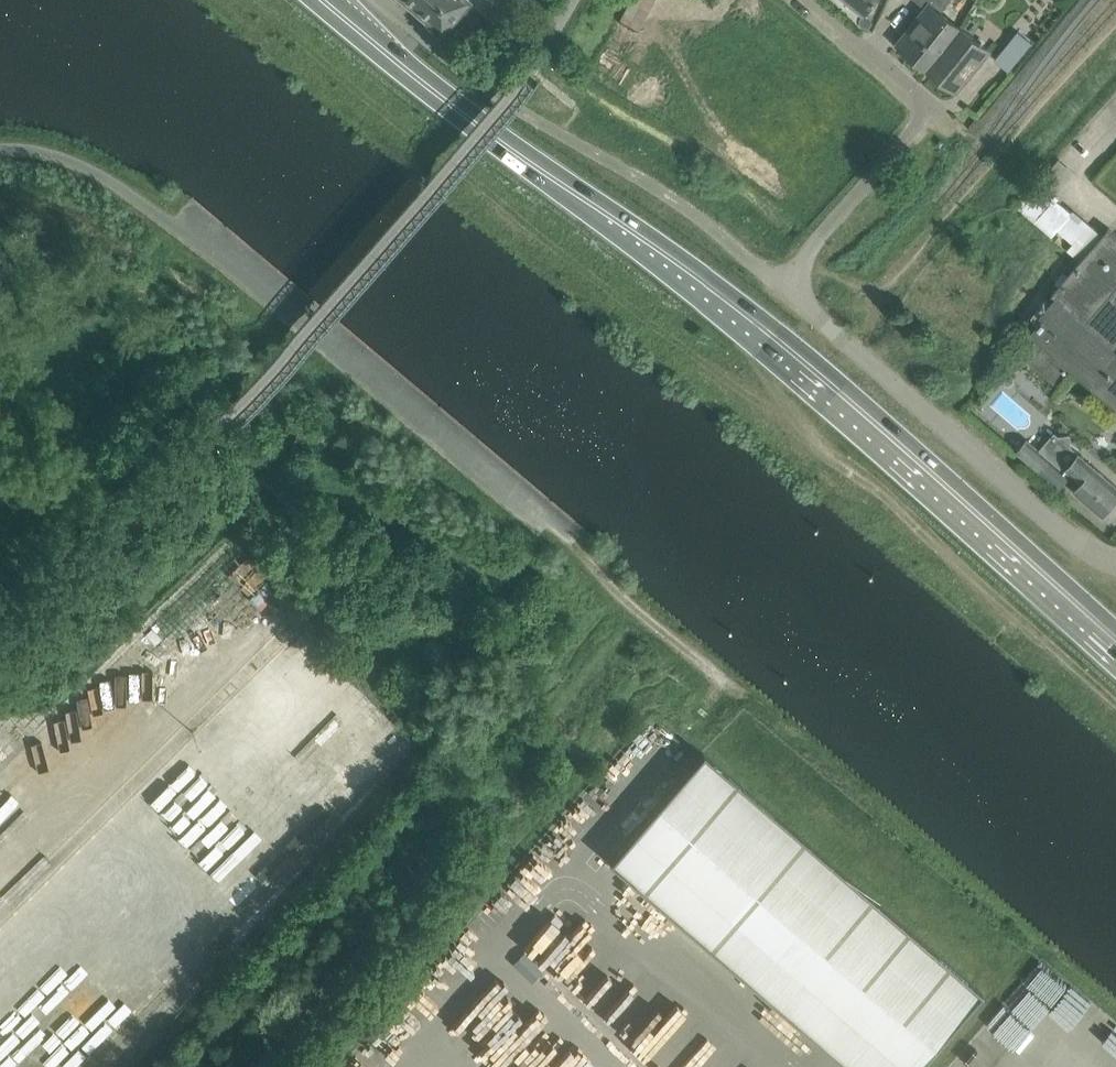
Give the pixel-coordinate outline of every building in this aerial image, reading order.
[(441,32),(468,0),(404,0),(441,32)] [(614,24),(630,34),(651,0),(628,0),(614,24)] [(865,13),(875,0),(848,0),(865,13)] [(941,11),(949,0),(918,0),(925,6),(897,41),(930,67),(962,27),(941,11)] [(930,67),(958,90),(990,50),(962,27),(930,67)] [(1018,31),(995,58),(1009,70),(1021,55),(1032,43),(1018,31)] [(1096,227),(1056,192),(1074,172),(1059,158),(1018,204),(1073,253),(1096,227)] [(1029,362),(1056,385),(1071,368),(1115,406),(1115,233),(1109,227),(1104,233),(1076,266),(1051,294),(1055,297),(1040,315),(1043,317),(1030,333),(1044,345),(1029,362)] [(1050,458),(1026,438),(1016,450),(1060,488),(1071,476),(1080,483),(1075,489),(1103,513),(1115,499),(1115,484),(1080,452),(1080,453),(1066,441),(1051,459),(1050,458)] [(967,1008),(981,991),(703,752),(610,861),(850,1066),(916,1066),(967,1008)] [(947,1066),(995,1066),(970,1043),(947,1066)]
